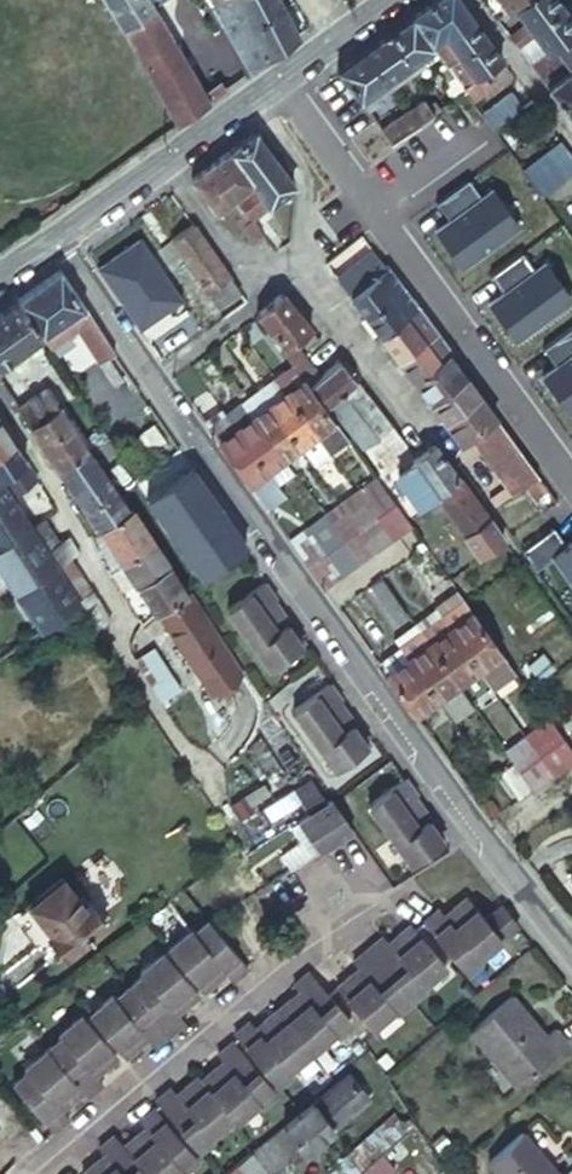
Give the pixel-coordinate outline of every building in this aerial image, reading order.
[(154,7),(150,0),(107,0),(122,25),(138,53),(177,122),(224,88),(219,78),(201,88),(171,35),(154,7)] [(211,9),(228,0),(206,0),(211,9)] [(226,36),(282,5),(279,0),(228,0),(211,9),(226,36)] [(460,0),(430,0),(413,13),(432,38),(451,23),(469,11),(460,0)] [(521,0),(502,0),(509,9),(516,4),(521,0)] [(561,3),(559,0),(521,0),(516,4),(527,19),(532,26),(561,3)] [(531,61),(571,32),(571,18),(561,3),(532,26),(515,39),(531,61)] [(246,73),(299,36),(296,32),(282,5),(226,36),(246,73)] [(471,46),(486,35),(484,32),(469,11),(451,23),(432,38),(436,43),(450,61),(471,46)] [(432,38),(413,13),(387,32),(404,57),(409,62),(415,58),(436,43),(432,38)] [(510,31),(515,39),(532,26),(527,19),(510,31)] [(404,57),(387,32),(364,49),(386,79),(409,62),(404,57)] [(570,113),(571,111),(571,32),(531,61),(570,113)] [(500,54),(486,35),(471,46),(450,61),(460,75),(465,81),(467,85),(463,87),(469,96),(490,81),(482,68),(500,54)] [(337,68),(368,111),(384,99),(375,87),(386,79),(364,49),(337,68)] [(444,86),(451,96),(463,87),(467,85),(465,81),(460,75),(444,86)] [(513,91),(482,114),(494,128),(496,127),(525,105),(513,91)] [(421,118),(438,106),(433,99),(427,104),(423,98),(412,106),(421,118)] [(412,106),(380,128),(390,140),(390,141),(417,121),(421,118),(412,106)] [(292,182),(253,129),(228,146),(267,200),(292,182)] [(571,175),(571,148),(568,143),(528,175),(544,196),(571,175)] [(223,149),(192,172),(232,229),(241,223),(251,238),(264,230),(250,212),(263,202),(267,200),(228,146),(223,149)] [(467,175),(436,198),(449,216),(435,226),(461,261),(517,221),(491,185),(480,193),(467,175)] [(250,212),(264,230),(275,246),(288,236),(263,202),(250,212)] [(216,301),(237,285),(192,222),(172,238),(216,301)] [(520,248),(489,271),(502,289),(488,299),(514,335),(570,294),(545,259),(534,267),(520,248)] [(404,286),(388,264),(379,270),(351,292),(367,314),(404,286)] [(116,353),(59,271),(58,272),(16,302),(40,337),(47,348),(76,328),(99,364),(116,353)] [(404,286),(367,314),(382,332),(418,305),(404,286)] [(258,310),(286,343),(293,338),(297,334),(307,326),(310,324),(282,290),(258,310)] [(16,302),(0,314),(0,328),(17,353),(40,337),(16,302)] [(436,329),(418,305),(382,332),(400,357),(436,329)] [(542,344),(555,362),(542,372),(567,408),(571,405),(571,323),(542,344)] [(307,326),(297,334),(308,347),(317,339),(307,326)] [(17,353),(0,328),(0,365),(17,353)] [(452,351),(451,349),(436,329),(400,357),(416,378),(452,351)] [(286,343),(281,347),(290,360),(303,351),(293,338),(286,343)] [(298,371),(310,361),(303,351),(290,360),(294,365),(298,371)] [(466,372),(452,351),(416,378),(417,380),(431,399),(466,372)] [(227,355),(217,363),(238,394),(249,387),(227,355)] [(326,402),(328,400),(357,377),(342,358),(341,358),(321,374),(311,382),(326,402)] [(298,371),(308,384),(311,382),(321,374),(310,361),(298,371)] [(229,403),(240,396),(238,394),(217,363),(216,362),(206,369),(229,403)] [(323,405),(308,384),(298,371),(294,365),(277,378),(315,432),(326,448),(344,435),(325,408),(323,405)] [(466,372),(431,399),(446,418),(480,391),(468,373),(466,372)] [(357,377),(328,400),(363,444),(392,422),(391,421),(357,377)] [(315,432),(277,378),(261,389),(299,443),(311,459),(326,448),(315,432)] [(47,387),(31,398),(44,417),(60,406),(47,387)] [(244,402),(281,455),(299,443),(261,389),(244,402)] [(514,438),(480,391),(446,418),(462,439),(471,433),(508,482),(514,491),(528,480),(539,473),(514,438)] [(227,414),(244,402),(240,396),(229,403),(223,408),(226,412),(227,414)] [(22,404),(16,408),(29,427),(44,417),(31,398),(22,404)] [(68,400),(60,406),(64,413),(67,411),(73,407),(68,400)] [(227,414),(236,427),(264,467),(276,484),(293,471),(281,455),(244,402),(227,414)] [(44,417),(29,427),(56,468),(86,447),(90,444),(85,437),(67,411),(64,413),(60,406),(44,417)] [(210,424),(226,412),(223,408),(221,406),(211,414),(205,417),(210,424)] [(227,414),(226,412),(210,424),(248,479),(264,467),(236,427),(227,414)] [(393,449),(406,439),(392,422),(363,444),(383,470),(399,457),(393,449)] [(12,443),(0,425),(0,450),(12,443)] [(147,453),(129,428),(116,437),(133,462),(147,453)] [(435,440),(417,454),(412,457),(420,469),(406,479),(421,501),(436,491),(459,475),(435,440)] [(24,461),(12,443),(0,450),(0,478),(24,461)] [(86,447),(56,468),(71,489),(100,469),(86,447)] [(10,505),(21,498),(16,492),(36,478),(24,461),(0,478),(0,490),(10,505)] [(100,469),(71,489),(99,531),(100,530),(128,511),(100,469)] [(549,487),(539,473),(528,480),(539,495),(549,487)] [(459,475),(436,491),(475,548),(484,541),(478,532),(473,525),(487,514),(459,475)] [(508,482),(487,499),(492,507),(514,491),(508,482)] [(380,484),(362,497),(394,544),(412,530),(380,484)] [(75,603),(77,601),(75,597),(60,576),(46,556),(26,528),(24,525),(15,511),(10,505),(0,490),(0,567),(40,627),(75,603)] [(18,508),(25,519),(45,506),(38,495),(25,504),(18,508)] [(362,497),(346,508),(379,554),(394,544),(362,497)] [(346,508),(328,520),(361,567),(379,554),(346,508)] [(131,509),(128,511),(100,530),(121,563),(152,543),(150,540),(131,509)] [(492,522),(487,514),(473,525),(478,532),(492,522)] [(26,528),(46,556),(60,546),(40,518),(26,528)] [(361,567),(328,520),(310,532),(343,580),(361,567)] [(553,526),(522,548),(536,567),(553,554),(571,581),(571,539),(566,543),(553,526)] [(99,531),(92,535),(110,570),(121,563),(100,530),(99,531)] [(293,545),(325,592),(343,580),(310,532),(293,545)] [(60,576),(74,567),(82,560),(69,541),(60,546),(46,556),(60,576)] [(185,596),(183,592),(152,543),(121,563),(153,617),(155,615),(185,596)] [(75,597),(88,587),(74,567),(60,576),(75,597)] [(393,620),(405,612),(381,578),(369,586),(393,620)] [(263,600),(269,596),(258,581),(222,606),(265,666),(297,642),(275,611),(270,611),(263,600)] [(75,597),(77,601),(94,625),(109,616),(88,587),(75,597)] [(455,594),(435,609),(448,628),(476,667),(490,686),(511,670),(469,611),(468,613),(455,594)] [(185,596),(155,615),(209,691),(239,671),(187,595),(185,596)] [(435,609),(414,624),(428,643),(455,682),(476,667),(448,628),(435,609)] [(428,643),(414,624),(391,641),(401,654),(404,659),(432,698),(455,682),(428,643)] [(390,670),(383,674),(412,713),(432,698),(404,659),(401,654),(385,665),(390,670)] [(546,664),(540,654),(529,661),(536,672),(546,664)] [(335,696),(324,681),(287,707),(331,768),(363,746),(341,713),(337,713),(329,701),(335,696)] [(432,698),(446,717),(469,701),(455,682),(432,698)] [(528,740),(558,783),(571,773),(571,753),(551,723),(528,740)] [(528,740),(507,755),(538,797),(558,783),(528,740)] [(522,809),(536,799),(516,770),(501,780),(522,809)] [(405,798),(410,794),(398,779),(363,804),(406,864),(438,841),(417,809),(414,810),(405,798)] [(318,852),(351,831),(332,801),(297,823),(318,852)] [(297,823),(289,828),(310,858),(318,852),(297,823)] [(556,859),(571,882),(571,848),(556,859)] [(77,900),(62,881),(18,915),(56,963),(105,926),(83,896),(77,900)] [(475,957),(498,940),(486,923),(464,899),(453,907),(453,915),(445,921),(435,909),(423,920),(466,971),(478,962),(475,957)] [(498,940),(515,927),(501,910),(486,923),(498,940)] [(366,949),(407,998),(421,987),(418,984),(443,963),(409,921),(397,930),(397,938),(388,946),(380,936),(366,949)] [(229,982),(243,970),(203,923),(189,936),(185,932),(163,951),(199,992),(210,982),(209,977),(218,969),(229,982)] [(394,1010),(407,998),(366,949),(353,960),(360,969),(353,975),(346,974),(335,984),(369,1026),(391,1007),(394,1010)] [(139,980),(126,991),(166,1038),(179,1026),(169,1013),(177,1005),(182,1006),(194,996),(159,956),(136,975),(139,980)] [(348,1020),(305,969),(291,983),(298,991),(290,998),(285,997),(272,1008),(306,1050),(330,1029),(333,1032),(348,1020)] [(166,1038),(126,991),(113,1003),(110,999),(86,1019),(122,1060),(135,1048),(134,1042),(140,1037),(152,1050),(166,1038)] [(528,1013),(515,997),(473,1033),(519,1088),(570,1044),(557,1029),(546,1039),(526,1015),(528,1013)] [(282,1071),(306,1050),(272,1008),(261,1018),(261,1022),(250,1031),(244,1024),(230,1035),(271,1086),(285,1073),(282,1071)] [(58,1043),(45,1055),(81,1095),(86,1101),(99,1090),(88,1077),(96,1070),(100,1072),(114,1061),(79,1020),(56,1040),(58,1043)] [(258,1106),(271,1094),(229,1043),(215,1055),(223,1064),(215,1072),(209,1070),(197,1081),(228,1118),(231,1124),(255,1103),(258,1106)] [(12,1090),(53,1137),(67,1125),(56,1111),(64,1104),(70,1105),(81,1095),(45,1055),(23,1074),(26,1077),(12,1090)] [(334,1084),(296,1115),(281,1128),(252,1148),(249,1151),(265,1172),(267,1173),(279,1173),(367,1102),(346,1075),(334,1084)] [(173,1098),(167,1091),(153,1103),(194,1152),(208,1140),(205,1138),(228,1118),(197,1081),(193,1077),(181,1088),(182,1091),(173,1098)] [(7,1109),(0,1115),(0,1123),(11,1139),(22,1129),(7,1109)] [(152,1113),(139,1125),(148,1136),(140,1143),(135,1141),(122,1151),(143,1173),(178,1173),(179,1173),(180,1173),(185,1173),(195,1166),(192,1163),(152,1113)] [(533,1122),(499,1151),(518,1173),(569,1173),(571,1172),(571,1168),(533,1122)] [(112,1139),(100,1149),(107,1156),(97,1165),(94,1163),(81,1173),(82,1173),(143,1173),(122,1151),(112,1139)] [(343,1173),(390,1173),(397,1165),(365,1141),(341,1172),(343,1173)] [(249,1151),(227,1170),(230,1173),(262,1173),(265,1172),(249,1151)]
